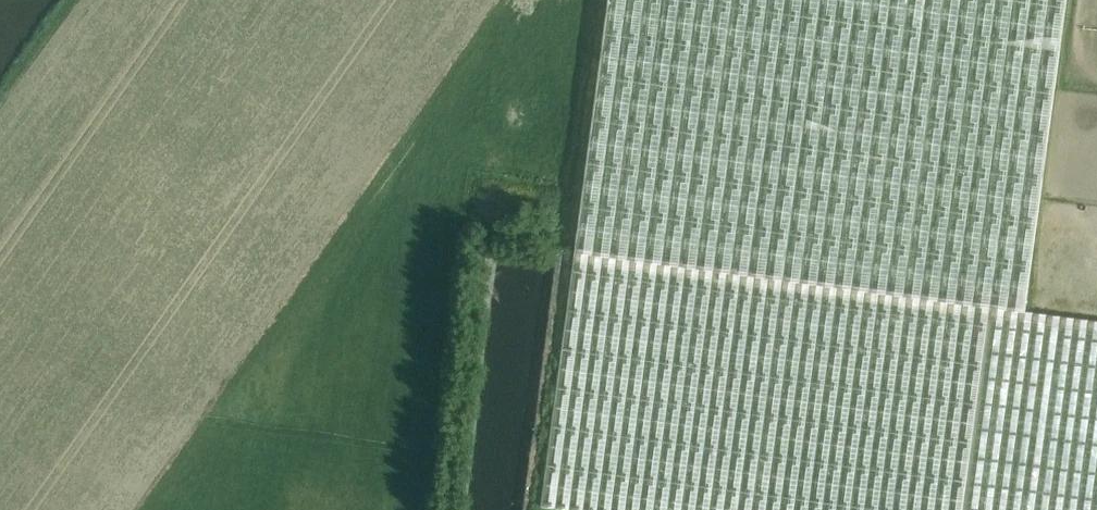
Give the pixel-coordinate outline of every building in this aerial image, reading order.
[(1023,310),(1064,0),(602,0),(569,250),(574,250),(540,504),(584,509),(1096,509),(1096,320),(1023,310)]
